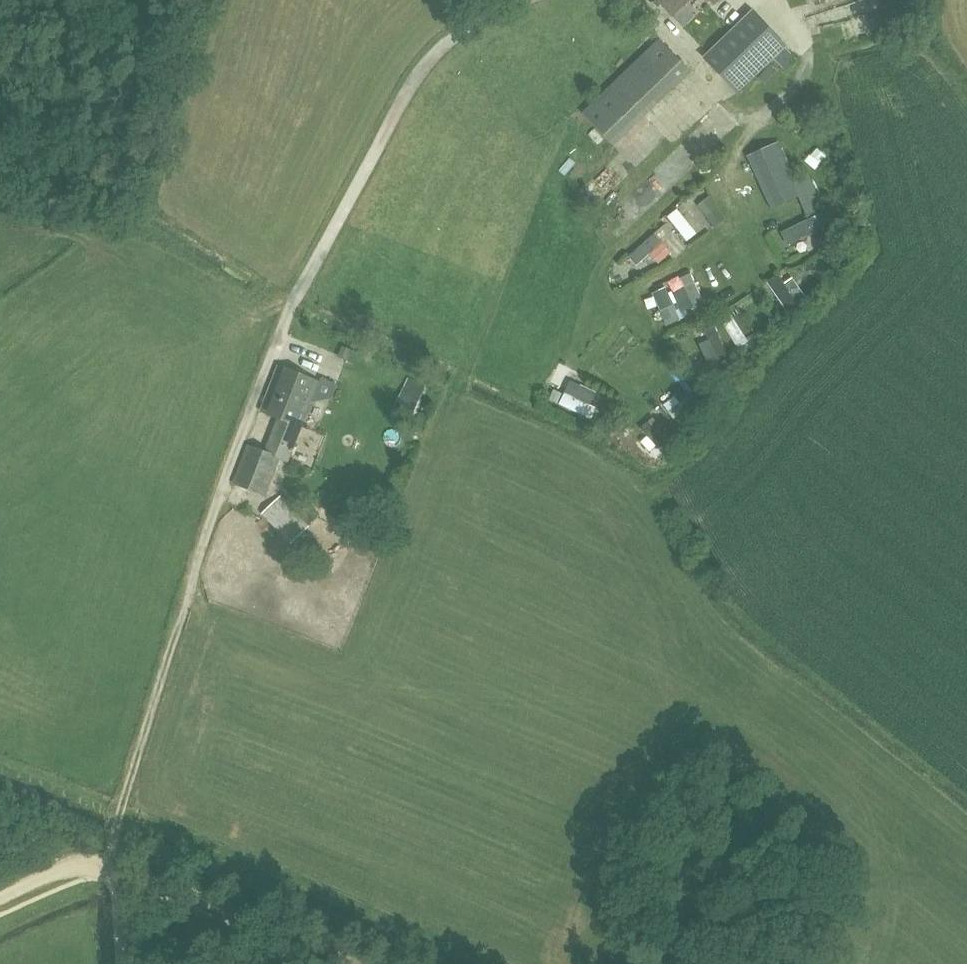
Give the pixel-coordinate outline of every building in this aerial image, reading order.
[(673,15),(689,0),(659,0),(673,15)] [(738,94),(775,59),(786,71),(798,60),(786,47),(788,46),(753,9),(703,58),(738,94)] [(661,40),(584,112),(616,146),(692,73),(661,40)] [(772,208),(804,193),(780,142),(748,156),(772,208)] [(725,220),(709,198),(683,216),(678,210),(667,217),(687,243),(696,236),(711,225),(715,229),(725,220)] [(826,212),(783,233),(789,246),(833,226),(826,212)] [(671,240),(656,251),(665,263),(680,252),(671,240)] [(704,305),(691,274),(650,291),(666,328),(697,315),(694,310),(704,305)] [(778,275),(767,283),(789,315),(809,301),(793,279),(785,284),(778,275)] [(727,311),(718,317),(737,350),(748,344),(754,354),(761,350),(755,340),(763,335),(760,330),(754,334),(739,309),(729,314),(727,311)] [(709,368),(730,359),(720,336),(711,339),(707,328),(695,333),(709,368)] [(353,350),(342,346),(342,348),(338,357),(339,357),(348,361),(350,358),(353,350)] [(287,461),(319,381),(280,366),(263,411),(280,418),(267,452),(250,446),(235,483),(265,495),(279,458),(287,461)] [(409,380),(399,403),(416,410),(426,387),(409,380)] [(570,381),(559,405),(592,421),(604,397),(570,381)] [(674,396),(663,405),(684,433),(700,420),(690,409),(694,405),(687,397),(680,403),(674,396)] [(643,434),(637,440),(649,453),(656,447),(657,449),(666,442),(668,443),(678,435),(664,420),(659,425),(652,419),(648,422),(640,430),(643,434)] [(282,498),(263,515),(292,546),(311,529),(282,498)]
